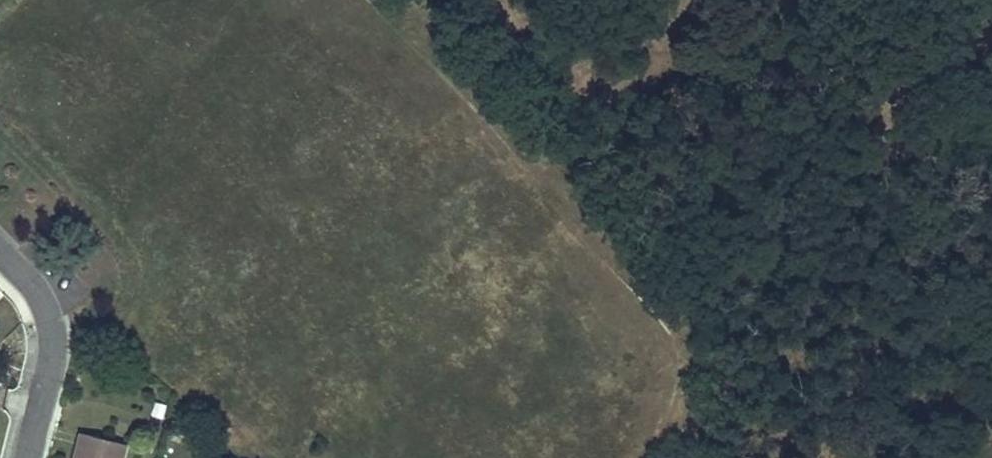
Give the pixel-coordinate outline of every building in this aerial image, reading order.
[(161,419),(164,406),(151,403),(148,416),(161,419)] [(175,415),(172,428),(181,430),(184,417),(175,415)] [(127,439),(82,427),(74,457),(122,457),(127,439)]
